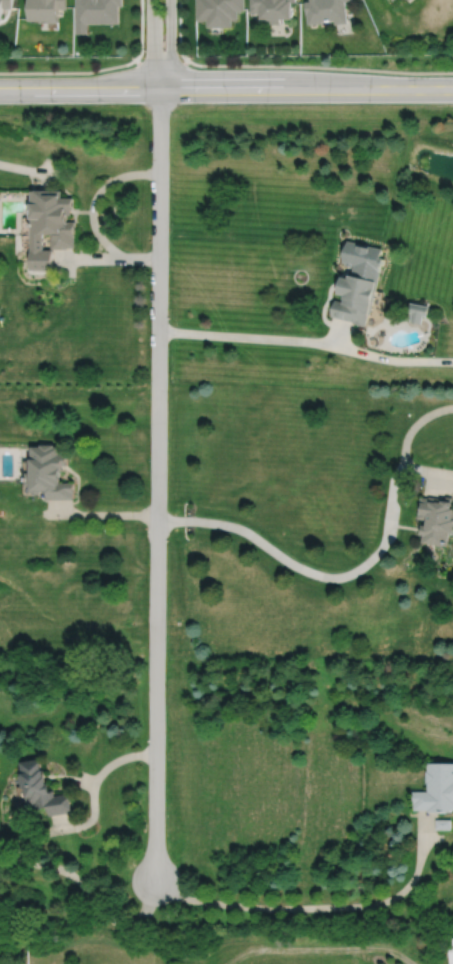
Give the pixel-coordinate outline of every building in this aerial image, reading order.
[(2,6),(10,8),(12,0),(0,0),(0,15),(2,6)] [(27,19),(39,19),(39,22),(58,21),(58,8),(66,8),(66,0),(27,0),(27,19)] [(77,33),(88,33),(88,22),(119,22),(119,5),(122,5),(122,0),(77,0),(77,33)] [(197,19),(207,19),(207,26),(232,26),(232,19),(238,19),(238,9),(245,9),(245,0),(197,0),(197,19)] [(251,12),(262,12),(262,17),(268,17),(268,23),(281,23),(281,17),(291,17),(290,1),(295,1),(295,0),(251,0),(251,12)] [(305,13),(306,13),(307,23),(322,22),(322,20),(333,19),(334,23),(346,22),(344,0),(309,0),(304,0),(305,13)] [(31,190),(31,270),(54,270),(54,250),(44,250),(44,234),(52,234),(52,248),(67,248),(67,247),(75,247),(75,231),(76,231),(76,221),(68,221),(67,215),(71,215),(71,209),(73,209),(73,197),(62,197),(62,190),(31,190)] [(347,240),(342,262),(345,263),(345,265),(352,266),(352,264),(353,264),(351,276),(348,275),(347,278),(341,277),(337,294),(343,295),(342,299),(344,300),(343,302),(335,300),(331,316),(352,321),(352,322),(365,326),(368,313),(370,313),(379,273),(378,273),(379,266),(381,267),(383,258),(380,257),(382,248),(347,240)] [(410,302),(408,312),(412,313),(410,322),(421,324),(423,315),(427,316),(428,306),(410,302)] [(31,444),(31,470),(25,470),(25,484),(31,484),(31,489),(47,489),(47,498),(73,498),(73,491),(74,491),(74,481),(60,481),(60,477),(61,477),(61,469),(63,469),(63,463),(68,463),(68,452),(61,452),(61,445),(54,445),(54,443),(49,443),(49,440),(39,440),(39,444),(31,444)] [(452,496),(445,495),(445,498),(429,495),(428,497),(420,495),(417,517),(425,518),(424,523),(421,523),(420,532),(423,533),(422,540),(437,542),(437,544),(443,544),(443,543),(447,544),(449,530),(452,531),(452,499),(452,496)] [(20,761),(22,773),(19,776),(20,785),(18,786),(16,789),(18,801),(21,803),(24,802),(27,805),(33,804),(34,809),(48,807),(49,816),(73,812),(70,793),(54,795),(53,790),(50,790),(49,783),(47,783),(44,769),(42,770),(40,758),(20,761)] [(428,771),(426,771),(426,782),(428,782),(427,791),(413,791),(413,803),(414,803),(414,809),(428,810),(428,812),(450,812),(452,809),(452,762),(428,762),(428,771)] [(436,819),(436,829),(451,829),(451,819),(436,819)]
